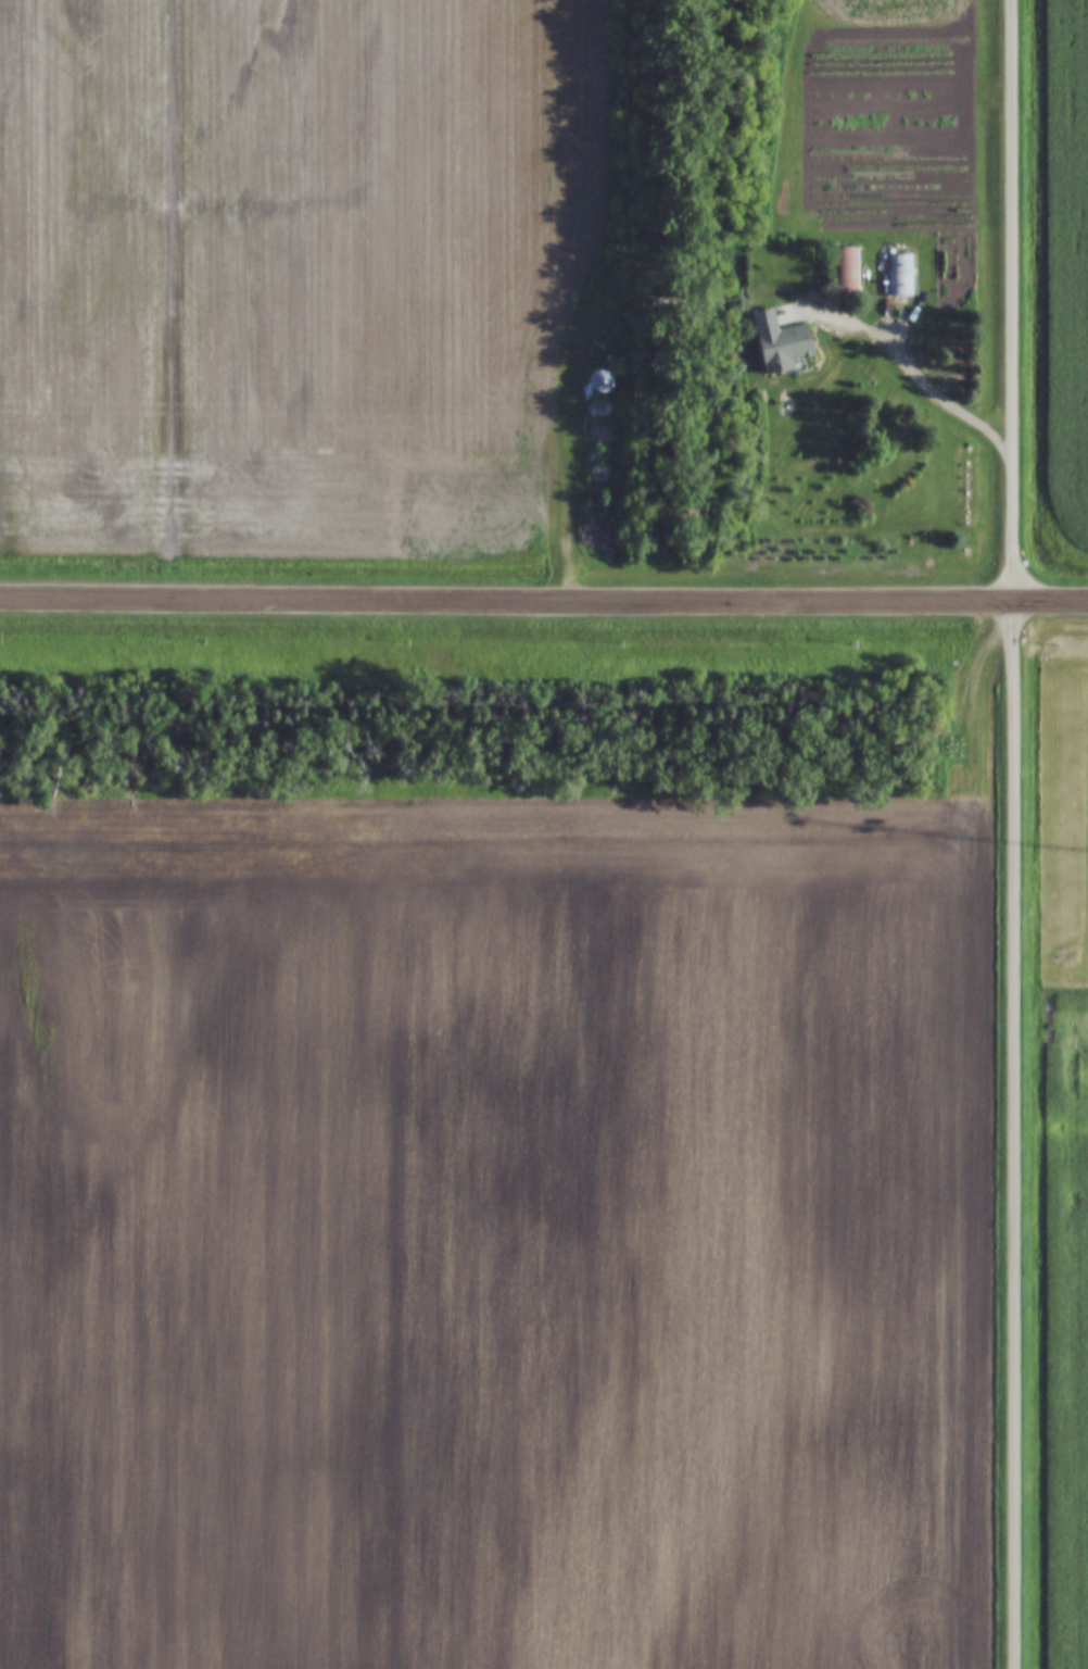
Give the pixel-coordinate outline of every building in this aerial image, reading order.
[(853,249),(853,293),(824,293),(824,248),(853,249)] [(883,256),(908,256),(908,297),(883,297),(883,256)] [(742,314),(763,309),(768,331),(796,325),(804,355),(782,361),(784,369),(757,376),(742,314)] [(595,394),(604,391),(607,382),(604,374),(595,371),(587,374),(583,382),(586,390),(595,394)]
